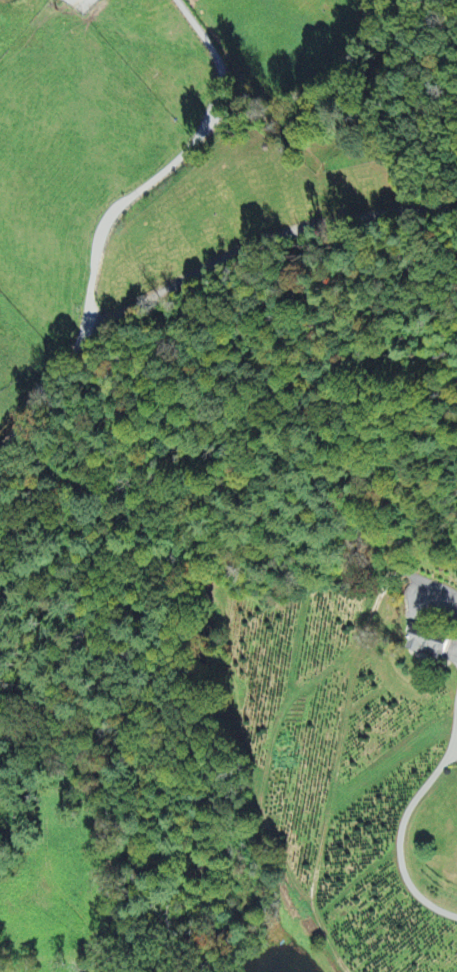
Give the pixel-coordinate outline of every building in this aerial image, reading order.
[(406,651),(441,663),(449,640),(414,628),(406,651)]
